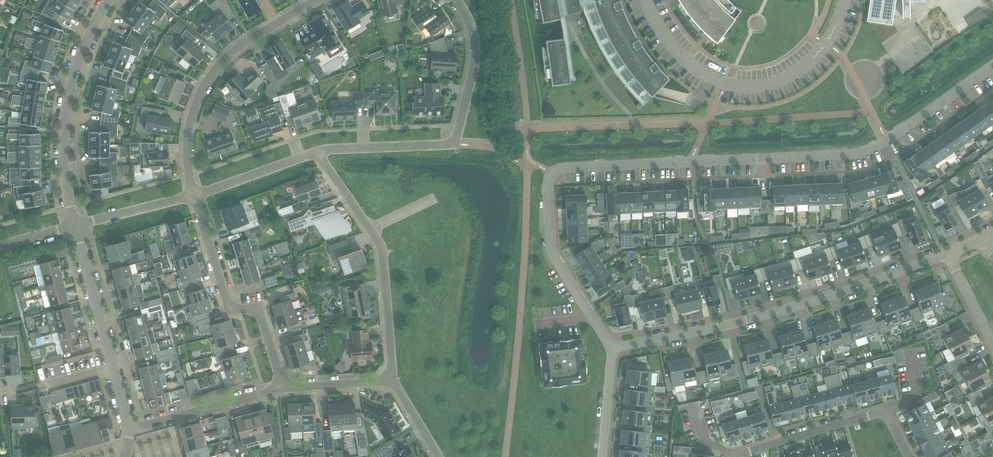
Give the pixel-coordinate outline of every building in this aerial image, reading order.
[(74,11),(57,0),(54,5),(48,2),(41,14),(56,21),(60,15),(68,20),(74,11)] [(57,0),(74,11),(80,1),(79,0),(57,0)] [(132,11),(149,23),(153,17),(160,22),(167,11),(154,0),(153,0),(148,7),(140,1),(132,11)] [(223,36),(223,37),(228,33),(234,28),(228,20),(234,15),(225,0),(218,0),(211,5),(218,15),(204,25),(216,41),(223,36)] [(248,20),(256,15),(254,13),(261,9),(256,1),(257,0),(236,0),(239,5),(241,4),(246,12),(244,13),(247,17),(246,17),(247,18),(248,20)] [(384,16),(398,13),(395,5),(405,2),(404,0),(379,0),(380,1),(378,1),(380,8),(381,8),(384,16)] [(533,1),(534,6),(535,10),(537,18),(538,18),(536,12),(541,11),(543,22),(544,22),(561,18),(561,17),(570,14),(572,13),(572,14),(573,15),(573,16),(574,17),(575,17),(576,17),(577,17),(578,17),(579,16),(580,15),(581,15),(581,14),(581,13),(581,12),(581,11),(581,10),(582,10),(581,5),(585,4),(588,15),(590,20),(597,35),(604,50),(613,64),(623,78),(633,90),(641,98),(643,96),(647,101),(651,97),(650,95),(651,97),(669,78),(659,68),(650,57),(641,45),(634,33),(627,20),(622,7),(619,0),(533,0),(533,1)] [(717,43),(741,11),(736,7),(733,5),(728,0),(678,0),(681,5),(683,8),(687,14),(691,18),(695,24),(703,32),(708,36),(717,43)] [(867,21),(892,24),(893,16),(902,16),(902,15),(908,15),(908,4),(926,3),(926,0),(870,0),(867,21)] [(334,10),(346,30),(360,22),(359,19),(369,13),(362,2),(355,6),(356,6),(352,8),(348,1),(334,10)] [(426,27),(432,35),(433,34),(436,35),(439,32),(440,30),(450,22),(441,9),(434,14),(432,14),(431,15),(428,11),(430,9),(430,8),(413,20),(421,31),(426,27)] [(905,33),(925,60),(959,36),(939,8),(905,33)] [(965,20),(972,29),(988,18),(981,8),(965,20)] [(18,13),(21,19),(27,15),(23,10),(18,13)] [(133,28),(128,36),(143,45),(151,34),(144,29),(149,23),(132,11),(132,12),(131,11),(127,17),(128,17),(124,22),(133,28)] [(302,41),(309,53),(313,59),(340,42),(333,31),(334,30),(331,24),(330,25),(324,16),(310,24),(315,33),(302,41)] [(185,17),(181,23),(189,29),(193,23),(185,17)] [(43,29),(41,35),(60,41),(64,30),(45,24),(46,24),(33,20),(31,25),(43,29)] [(176,52),(194,67),(197,63),(199,64),(203,60),(201,58),(204,55),(192,44),(197,38),(186,29),(181,36),(186,40),(176,52)] [(27,37),(26,42),(57,52),(61,41),(60,41),(41,35),(41,34),(39,40),(27,37)] [(114,41),(109,53),(128,61),(130,54),(138,57),(143,45),(128,36),(123,45),(114,41)] [(432,69),(455,71),(456,54),(448,54),(446,48),(447,48),(447,49),(447,48),(444,38),(429,43),(431,51),(432,51),(433,53),(432,69)] [(542,46),(542,52),(542,55),(543,58),(543,60),(543,63),(544,66),(544,68),(546,81),(547,80),(547,79),(546,75),(550,74),(551,79),(552,87),(553,87),(553,85),(570,83),(569,77),(564,38),(547,41),(547,40),(546,40),(547,47),(547,52),(543,52),(543,47),(542,46)] [(266,61),(277,80),(289,73),(285,68),(294,63),(281,41),(267,50),(272,58),(272,60),(273,61),(268,63),(267,61),(266,61)] [(34,56),(53,62),(53,63),(57,52),(26,42),(24,46),(36,51),(34,56)] [(113,69),(110,78),(127,83),(132,71),(125,68),(128,61),(109,53),(108,55),(107,54),(105,59),(106,59),(104,65),(113,69)] [(25,60),(22,71),(38,75),(40,70),(50,73),(53,63),(53,62),(34,56),(32,62),(25,60)] [(159,95),(176,103),(185,82),(174,78),(177,72),(163,66),(160,73),(167,76),(159,95)] [(27,84),(26,90),(46,93),(47,82),(38,80),(38,75),(22,71),(20,83),(27,84)] [(237,96),(242,102),(254,91),(253,90),(262,81),(254,71),(245,79),(243,79),(238,74),(226,85),(232,91),(230,92),(235,98),(237,96)] [(95,97),(114,102),(116,94),(124,96),(127,83),(110,78),(108,87),(98,85),(97,90),(95,90),(94,96),(95,97)] [(328,78),(320,80),(322,89),(330,86),(328,78)] [(426,115),(426,116),(444,115),(443,96),(440,97),(440,84),(425,84),(426,97),(414,98),(414,103),(412,103),(413,112),(415,111),(415,115),(426,115)] [(300,88),(287,92),(291,104),(304,99),(300,88)] [(13,95),(12,99),(44,104),(46,93),(26,90),(25,96),(13,95)] [(375,114),(389,114),(396,113),(396,92),(375,93),(375,96),(371,96),(371,93),(364,94),(365,106),(371,106),(371,103),(375,103),(375,114)] [(363,107),(362,93),(355,94),(355,101),(332,102),(333,120),(356,119),(356,107),(363,107)] [(285,94),(278,97),(283,109),(290,106),(285,94)] [(102,112),(101,122),(118,124),(121,111),(113,109),(114,102),(95,97),(92,110),(102,112)] [(23,107),(22,112),(42,116),(44,104),(12,99),(11,104),(23,107)] [(290,108),(296,127),(321,119),(314,100),(290,108)] [(988,102),(989,103),(980,110),(990,124),(992,122),(992,109),(988,102)] [(210,115),(225,122),(230,111),(216,104),(210,115)] [(250,128),(255,142),(270,136),(271,135),(284,130),(275,104),(259,110),(263,123),(250,128)] [(146,131),(169,135),(172,119),(155,116),(156,109),(142,107),(141,118),(148,119),(146,131)] [(990,124),(980,110),(970,116),(981,131),(990,124)] [(42,116),(22,112),(21,118),(9,117),(8,126),(21,127),(21,124),(40,127),(42,116)] [(981,131),(970,116),(961,123),(972,138),(981,131)] [(89,132),(89,145),(109,145),(109,137),(117,137),(118,124),(101,122),(100,132),(89,132)] [(972,138),(961,123),(952,129),(962,144),(972,138)] [(962,144),(952,129),(942,136),(953,151),(962,144)] [(20,140),(20,145),(40,145),(40,133),(21,134),(21,131),(9,130),(9,134),(7,134),(7,139),(20,140)] [(205,141),(210,157),(237,148),(231,132),(205,141)] [(953,151),(942,136),(933,142),(944,157),(953,151)] [(933,142),(924,149),(934,164),(944,157),(933,142)] [(158,143),(140,143),(141,153),(148,153),(149,167),(151,167),(152,171),(160,169),(160,166),(169,166),(168,152),(158,152),(158,143)] [(8,152),(8,157),(41,156),(40,145),(20,145),(20,151),(8,152)] [(99,158),(100,167),(117,165),(117,152),(109,152),(109,145),(89,145),(88,145),(88,152),(89,152),(89,158),(99,158)] [(914,154),(914,155),(926,171),(925,170),(934,164),(924,149),(916,155),(915,155),(914,154)] [(140,168),(137,153),(130,154),(132,169),(140,168)] [(926,171),(914,155),(904,162),(916,178),(926,171)] [(20,168),(21,168),(40,167),(41,168),(41,156),(8,157),(8,162),(20,162),(20,168)] [(117,165),(100,167),(101,173),(90,175),(91,181),(90,181),(91,188),(92,188),(92,189),(112,187),(111,178),(119,177),(117,165)] [(21,168),(21,174),(14,175),(14,187),(31,185),(31,179),(41,179),(41,168),(40,167),(21,168)] [(893,171),(881,174),(887,194),(901,190),(907,187),(903,180),(896,182),(893,171)] [(887,194),(881,174),(881,175),(870,178),(876,198),(876,195),(886,193),(886,194),(887,194)] [(980,179),(986,190),(991,187),(992,189),(992,174),(987,177),(986,175),(980,179)] [(876,198),(870,178),(859,181),(865,201),(876,198)] [(986,190),(980,179),(974,182),(975,184),(965,189),(978,213),(985,210),(984,208),(988,206),(981,193),(986,190)] [(320,196),(320,195),(314,180),(296,186),(301,202),(292,205),(295,212),(309,207),(306,201),(320,196)] [(865,201),(859,181),(848,184),(853,202),(864,199),(865,201)] [(842,183),(830,184),(831,205),(843,204),(842,183)] [(820,205),(819,184),(807,185),(808,206),(820,205)] [(831,205),(830,184),(819,184),(820,205),(831,205)] [(945,203),(934,209),(938,215),(936,216),(939,221),(941,221),(946,229),(947,230),(953,227),(952,226),(956,223),(949,210),(955,207),(948,196),(942,184),(935,190),(940,199),(942,198),(943,199),(945,203)] [(24,199),(26,208),(45,204),(45,203),(46,202),(45,196),(43,196),(42,190),(38,190),(35,191),(32,192),(31,185),(13,187),(16,201),(24,199)] [(808,206),(807,185),(796,186),(797,206),(808,206)] [(785,207),(784,186),(773,187),(773,200),(767,200),(768,213),(774,212),(774,207),(785,207)] [(797,206),(796,186),(784,186),(785,207),(797,206)] [(760,187),(748,188),(749,208),(761,208),(761,213),(768,213),(767,200),(761,200),(760,187)] [(907,202),(913,199),(907,187),(901,190),(907,202)] [(698,212),(715,211),(714,188),(702,189),(703,199),(697,199),(698,212)] [(715,188),(714,188),(715,211),(716,211),(716,210),(726,209),(726,189),(715,189),(715,188)] [(738,209),(737,188),(726,189),(726,209),(738,209)] [(749,208),(748,188),(737,188),(738,209),(749,208)] [(687,189),(675,190),(677,213),(688,212),(688,218),(695,218),(693,199),(688,199),(687,189)] [(954,193),(948,196),(955,207),(960,204),(967,217),(971,215),(972,216),(978,213),(965,189),(965,190),(967,194),(958,199),(954,193)] [(677,213),(675,190),(675,191),(664,192),(665,212),(676,212),(676,213),(677,213)] [(619,214),(620,214),(619,192),(607,193),(608,214),(619,213),(619,214)] [(631,214),(630,193),(619,194),(619,192),(620,214),(631,214)] [(654,213),(653,192),(641,193),(642,213),(654,213)] [(665,212),(664,192),(653,192),(654,213),(665,212)] [(642,213),(641,193),(630,193),(631,214),(642,213)] [(587,207),(586,195),(565,196),(566,208),(587,207)] [(244,230),(249,229),(260,225),(258,218),(248,222),(245,212),(246,212),(244,206),(243,206),(242,205),(229,209),(229,208),(222,210),(223,211),(221,212),(222,213),(221,214),(223,220),(224,220),(228,230),(239,226),(241,231),(244,230)] [(307,220),(303,216),(288,222),(291,232),(316,224),(329,237),(350,230),(341,215),(338,216),(334,205),(313,213),(307,220)] [(587,207),(566,208),(567,208),(568,219),(586,218),(585,207),(587,207)] [(586,230),(586,218),(568,219),(568,230),(586,230)] [(903,218),(897,221),(898,223),(902,235),(908,233),(913,244),(925,240),(922,233),(924,233),(921,225),(919,226),(917,220),(906,224),(903,218)] [(169,254),(169,255),(183,251),(181,244),(191,241),(186,222),(169,226),(172,239),(164,241),(168,255),(169,254)] [(893,229),(882,234),(890,253),(897,251),(896,249),(901,247),(897,237),(902,235),(898,223),(891,225),(893,229)] [(260,225),(249,229),(244,230),(246,236),(262,230),(260,225)] [(587,241),(586,230),(568,230),(569,242),(587,241)] [(870,234),(864,236),(868,248),(874,246),(878,256),(883,254),(883,256),(890,253),(882,234),(872,238),(870,234)] [(859,242),(848,246),(855,266),(862,264),(861,262),(866,261),(862,251),(868,248),(864,236),(858,238),(859,242)] [(237,257),(253,253),(260,251),(258,243),(250,245),(249,241),(249,239),(248,239),(234,244),(234,243),(232,244),(237,257)] [(125,258),(126,264),(140,260),(138,252),(131,254),(127,241),(120,243),(119,242),(117,241),(115,242),(114,243),(114,245),(114,244),(114,245),(106,247),(110,262),(125,258)] [(820,241),(801,246),(803,253),(821,248),(820,241)] [(282,252),(283,255),(290,253),(287,242),(276,246),(276,245),(275,245),(278,253),(282,252)] [(339,258),(345,274),(368,266),(361,249),(347,254),(343,242),(329,247),(333,260),(339,258)] [(715,245),(718,254),(724,252),(722,244),(715,245)] [(835,245),(830,247),(834,260),(839,258),(843,268),(848,267),(848,268),(855,266),(848,246),(837,249),(836,245),(835,245)] [(590,246),(575,255),(581,266),(597,256),(590,246)] [(830,247),(812,253),(820,276),(831,272),(828,262),(834,260),(830,247)] [(177,264),(179,271),(201,264),(201,263),(201,262),(197,262),(195,254),(191,255),(190,255),(189,249),(183,251),(169,255),(173,266),(177,264)] [(237,257),(241,271),(257,266),(253,253),(237,257)] [(801,257),(795,258),(799,271),(805,269),(808,280),(820,276),(812,253),(801,257)] [(603,266),(597,256),(581,266),(587,275),(603,266)] [(789,260),(778,263),(785,288),(791,286),(791,284),(796,283),(793,273),(799,271),(795,258),(789,260)] [(40,264),(38,265),(36,259),(24,262),(25,268),(34,266),(37,276),(60,270),(61,270),(59,260),(57,260),(57,259),(40,264)] [(778,263),(760,268),(764,281),(770,279),(772,290),(777,288),(778,290),(785,288),(778,263)] [(177,279),(180,289),(200,284),(199,283),(198,283),(197,278),(198,277),(202,276),(199,269),(202,267),(202,266),(201,264),(179,271),(181,278),(177,279)] [(112,269),(115,280),(132,275),(130,265),(112,269)] [(257,266),(241,271),(245,284),(246,284),(246,285),(247,286),(248,286),(250,286),(251,285),(251,283),(251,282),(261,279),(257,266)] [(609,275),(603,266),(587,275),(593,285),(592,285),(610,275),(610,274),(609,275)] [(755,274),(744,277),(750,298),(757,296),(756,294),(761,293),(758,283),(764,281),(760,268),(754,270),(755,274)] [(60,270),(37,276),(39,287),(63,280),(60,270)] [(691,272),(692,279),(702,277),(700,270),(691,272)] [(115,280),(118,289),(141,283),(138,273),(132,275),(115,280)] [(750,298),(744,277),(743,273),(725,278),(729,291),(735,289),(738,300),(743,298),(743,300),(750,298)] [(701,279),(704,291),(708,306),(709,305),(709,307),(715,305),(715,304),(720,303),(716,288),(723,286),(720,274),(713,276),(714,280),(702,283),(701,279)] [(264,279),(267,288),(278,285),(275,275),(264,279)] [(616,284),(610,275),(592,285),(599,296),(612,287),(616,292),(627,286),(623,280),(616,284)] [(696,287),(685,290),(690,311),(697,310),(697,308),(702,307),(698,292),(704,291),(701,279),(695,280),(696,287)] [(66,291),(63,280),(39,287),(40,291),(47,290),(48,295),(66,291)] [(340,288),(341,288),(343,287),(345,293),(343,295),(344,299),(342,299),(342,300),(346,299),(349,317),(345,318),(345,319),(360,316),(360,318),(370,316),(369,310),(373,309),(372,307),(368,307),(364,283),(352,285),(351,282),(351,285),(340,287),(340,288)] [(141,283),(118,289),(121,299),(142,294),(144,293),(141,283)] [(924,285),(933,308),(944,304),(937,283),(932,285),(931,283),(925,285),(924,285)] [(187,299),(189,305),(211,299),(211,297),(211,296),(208,296),(205,288),(201,290),(200,289),(199,285),(200,284),(180,289),(183,300),(187,299)] [(672,285),(666,287),(669,299),(675,298),(678,313),(683,311),(684,313),(690,311),(685,290),(674,292),(672,285)] [(933,308),(924,285),(917,288),(918,290),(914,292),(920,306),(914,309),(919,320),(925,318),(922,312),(933,308)] [(669,299),(666,287),(659,289),(661,296),(650,298),(655,320),(662,318),(662,317),(666,316),(663,301),(669,299)] [(68,301),(66,291),(48,295),(42,297),(45,307),(68,301)] [(294,293),(291,294),(281,297),(283,303),(272,306),(275,317),(294,311),(291,301),(296,299),(294,293)] [(140,305),(141,310),(162,304),(160,298),(144,302),(142,294),(121,299),(123,309),(140,305)] [(631,322),(627,308),(633,306),(634,308),(630,294),(624,296),(626,303),(614,305),(615,310),(614,310),(615,316),(617,316),(619,325),(620,325),(620,327),(627,325),(626,324),(631,322)] [(630,294),(634,308),(640,306),(643,321),(648,320),(649,322),(655,320),(650,298),(639,301),(637,294),(631,295),(630,294)] [(891,297),(901,324),(912,320),(913,323),(919,320),(914,309),(908,311),(903,296),(899,298),(898,295),(891,298),(891,297)] [(901,324),(891,297),(891,298),(884,301),(885,303),(881,305),(886,319),(880,321),(884,333),(890,331),(890,328),(901,324)] [(187,313),(190,324),(210,318),(210,317),(209,317),(208,312),(212,310),(210,303),(213,301),(212,300),(211,299),(189,305),(191,312),(187,313)] [(163,310),(162,304),(141,310),(142,315),(126,319),(128,329),(146,325),(150,324),(147,315),(163,310)] [(53,312),(47,313),(49,324),(55,322),(73,318),(70,307),(53,312)] [(857,309),(866,336),(877,332),(878,335),(884,333),(880,321),(875,323),(870,308),(865,310),(864,307),(858,310),(857,309)] [(866,336),(857,309),(857,310),(850,312),(851,315),(847,316),(852,331),(846,333),(850,344),(856,342),(855,340),(866,336)] [(296,317),(294,311),(275,317),(279,328),(290,325),(291,331),(304,327),(303,321),(305,320),(303,315),(296,317)] [(52,334),(53,334),(76,328),(73,318),(55,322),(49,324),(52,334)] [(213,330),(215,337),(237,330),(236,328),(236,327),(233,327),(231,320),(212,325),(211,323),(210,319),(210,318),(190,324),(196,322),(200,334),(213,330)] [(824,320),(823,320),(832,347),(843,344),(844,346),(850,344),(846,333),(840,334),(836,320),(831,321),(831,319),(824,321),(824,320)] [(832,347),(823,320),(823,321),(816,323),(817,326),(813,327),(817,341),(812,343),(815,355),(821,353),(821,351),(832,347)] [(938,334),(949,328),(946,323),(935,329),(938,334)] [(128,329),(131,339),(148,334),(146,325),(128,329)] [(951,334),(949,328),(938,334),(937,334),(940,340),(943,339),(948,348),(970,337),(965,326),(951,334)] [(55,342),(57,344),(78,338),(76,328),(53,334),(55,342)] [(790,330),(789,330),(797,358),(808,354),(809,357),(815,355),(812,343),(806,345),(802,330),(797,331),(797,329),(790,331),(790,330)] [(212,344),(216,355),(236,349),(235,348),(234,348),(233,344),(234,343),(237,342),(235,334),(238,332),(237,331),(237,330),(215,337),(217,343),(212,344)] [(368,346),(368,343),(367,330),(353,331),(354,344),(351,344),(352,360),(373,358),(372,346),(368,346)] [(797,358),(789,330),(789,331),(782,333),(783,336),(779,337),(783,352),(777,353),(780,365),(786,364),(786,361),(797,358)] [(284,346),(288,357),(306,351),(303,341),(308,339),(306,333),(293,337),(295,342),(284,346)] [(131,339),(134,349),(151,344),(148,334),(131,339)] [(970,337),(948,348),(949,348),(955,359),(944,365),(947,371),(966,361),(963,356),(975,349),(969,338),(970,337)] [(78,338),(57,344),(56,347),(58,355),(49,357),(51,363),(63,360),(61,354),(64,353),(81,349),(81,348),(82,348),(79,338),(78,338)] [(586,381),(585,373),(587,373),(585,359),(583,359),(581,339),(573,340),(573,338),(560,340),(560,341),(539,344),(540,352),(539,352),(540,365),(542,365),(544,386),(552,385),(552,386),(566,385),(566,383),(586,381)] [(755,340),(761,364),(762,367),(773,364),(774,367),(780,365),(777,353),(771,355),(767,340),(763,341),(762,338),(755,340)] [(761,364),(755,340),(748,342),(748,345),(744,346),(748,360),(742,362),(745,374),(751,373),(750,367),(761,364)] [(157,342),(151,344),(134,349),(136,359),(154,354),(153,353),(155,353),(157,359),(173,354),(175,354),(173,347),(159,351),(157,342)] [(5,367),(6,375),(20,374),(19,355),(5,356),(5,353),(5,352),(4,350),(3,349),(1,347),(0,347),(0,367),(5,367)] [(715,349),(714,349),(720,374),(731,371),(733,377),(739,376),(736,363),(730,365),(727,350),(722,351),(722,348),(715,350),(715,349)] [(223,364),(225,371),(247,364),(247,363),(247,361),(243,361),(241,354),(237,355),(236,355),(235,350),(236,349),(216,355),(219,365),(223,364)] [(720,374),(714,349),(714,350),(707,352),(708,354),(703,355),(707,370),(701,371),(703,384),(710,382),(709,380),(721,377),(720,374)] [(306,351),(288,357),(291,368),(302,365),(304,371),(318,370),(315,360),(310,362),(306,351)] [(173,354),(157,359),(158,363),(139,368),(142,379),(159,374),(163,373),(161,364),(174,360),(173,354)] [(680,357),(679,357),(684,381),(685,381),(696,379),(697,385),(703,384),(701,371),(695,373),(692,358),(687,359),(687,356),(680,357)] [(894,356),(882,358),(883,364),(895,362),(894,356)] [(684,381),(679,357),(672,359),(673,361),(668,362),(671,377),(665,378),(668,391),(674,390),(673,387),(685,385),(685,381),(684,381)] [(968,367),(966,361),(947,371),(954,368),(957,373),(960,372),(965,381),(987,370),(982,360),(968,367)] [(247,364),(225,371),(221,372),(226,388),(245,382),(244,377),(248,376),(246,368),(248,367),(248,365),(247,364)] [(642,384),(642,391),(649,392),(648,392),(654,393),(655,385),(649,385),(650,372),(645,371),(645,367),(634,366),(634,370),(628,370),(627,383),(642,384)] [(987,370),(965,381),(966,381),(972,392),(968,394),(971,400),(982,394),(980,389),(992,383),(986,371),(987,370)] [(839,373),(832,375),(839,404),(855,400),(852,385),(843,387),(839,373)] [(161,384),(159,374),(142,379),(144,388),(161,384)] [(839,404),(832,375),(824,378),(828,391),(819,394),(823,409),(839,404)] [(890,375),(877,378),(882,396),(895,392),(890,375)] [(882,396),(877,378),(865,382),(869,399),(882,396)] [(100,379),(92,381),(95,393),(103,390),(100,379)] [(185,381),(189,396),(197,394),(193,379),(185,381)] [(92,381),(86,383),(89,394),(95,393),(92,381)] [(806,382),(799,384),(806,413),(823,409),(819,394),(810,396),(806,382)] [(869,399),(865,382),(852,385),(855,400),(856,403),(869,399)] [(86,383),(80,384),(83,396),(89,394),(86,383)] [(80,384),(73,386),(76,398),(83,396),(80,384)] [(164,394),(164,393),(161,384),(144,388),(147,398),(164,394)] [(806,413),(799,384),(791,386),(795,400),(786,403),(790,418),(806,413)] [(73,386),(65,388),(69,400),(76,398),(73,386)] [(775,387),(777,399),(786,398),(784,386),(775,387)] [(65,388),(58,390),(61,402),(69,400),(65,388)] [(178,390),(181,400),(187,398),(184,388),(178,390)] [(689,398),(695,396),(693,388),(686,390),(689,398)] [(942,388),(935,392),(938,397),(944,394),(942,388)] [(952,389),(945,393),(953,409),(961,405),(952,389)] [(61,402),(58,390),(51,392),(54,404),(61,402)] [(641,405),(640,411),(647,412),(652,413),(653,406),(647,405),(648,392),(649,392),(642,391),(626,390),(625,403),(641,405)] [(773,422),(790,418),(786,403),(777,405),(774,391),(765,393),(773,422)] [(169,392),(164,393),(164,394),(147,398),(150,408),(172,403),(169,392)] [(935,392),(924,397),(927,403),(938,397),(935,392)] [(982,394),(971,400),(974,406),(977,405),(982,414),(992,408),(992,396),(985,400),(982,394)] [(712,408),(724,405),(723,399),(711,402),(712,408)] [(382,414),(379,409),(363,400),(365,418),(374,422),(375,421),(385,438),(400,429),(389,410),(382,414)] [(348,401),(341,402),(343,430),(355,429),(358,449),(368,447),(365,428),(356,429),(354,403),(348,403),(348,401)] [(343,430),(341,402),(335,402),(335,404),(328,404),(330,424),(333,424),(333,431),(343,430)] [(314,403),(301,404),(303,431),(316,431),(316,441),(324,441),(323,431),(323,427),(316,427),(314,403)] [(949,403),(945,406),(947,410),(950,415),(954,413),(952,408),(949,403)] [(303,431),(301,404),(288,405),(290,428),(284,428),(285,441),(292,440),(291,432),(303,431)] [(924,404),(905,414),(910,424),(929,414),(924,404)] [(11,406),(12,428),(25,427),(25,425),(36,424),(35,406),(18,407),(18,405),(11,406)] [(982,414),(983,414),(989,425),(985,427),(988,433),(986,433),(986,434),(992,430),(992,408),(982,414)] [(266,409),(251,413),(259,440),(271,437),(273,445),(281,443),(278,417),(269,419),(266,409)] [(639,424),(638,431),(645,432),(650,433),(651,426),(645,425),(647,412),(640,411),(624,410),(623,423),(639,424)] [(763,412),(750,416),(755,434),(768,430),(763,412)] [(259,440),(251,413),(235,418),(238,427),(233,429),(240,454),(249,451),(247,444),(259,440)] [(742,438),(737,420),(735,414),(722,418),(730,442),(742,438)] [(934,423),(929,414),(910,424),(915,433),(934,423)] [(964,414),(957,417),(964,432),(971,429),(964,414)] [(227,416),(221,417),(224,429),(230,428),(227,416)] [(755,434),(750,416),(737,420),(742,438),(755,434)] [(224,429),(221,417),(215,419),(218,431),(224,429)] [(97,443),(92,423),(91,418),(80,421),(87,445),(97,443)] [(113,427),(111,418),(103,420),(92,423),(97,443),(108,440),(107,434),(108,434),(107,428),(113,427)] [(87,445),(80,421),(70,424),(76,448),(87,445)] [(181,428),(183,439),(203,434),(200,423),(181,428)] [(939,433),(934,423),(915,433),(920,443),(939,433)] [(76,448),(70,424),(59,427),(66,451),(76,448)] [(48,428),(50,435),(55,454),(66,451),(61,432),(59,427),(59,425),(48,428)] [(323,431),(324,441),(324,451),(334,450),(333,438),(331,436),(331,430),(323,431)] [(637,445),(636,451),(643,452),(648,453),(649,446),(644,445),(645,432),(638,431),(622,430),(621,443),(637,445)] [(944,443),(939,433),(920,443),(925,453),(944,443)] [(181,440),(184,452),(206,446),(203,434),(183,439),(181,440)] [(978,436),(972,438),(976,455),(982,454),(978,436)] [(835,446),(834,440),(820,444),(821,448),(822,453),(824,456),(839,456),(835,446)] [(849,441),(835,446),(839,456),(853,456),(849,441)] [(944,443),(925,453),(927,456),(940,456),(949,452),(944,443)] [(409,447),(400,452),(396,445),(386,451),(383,447),(370,455),(371,456),(415,456),(409,447)] [(963,447),(962,448),(967,456),(972,456),(973,456),(968,445),(963,447)] [(206,446),(184,452),(185,456),(209,456),(206,446)] [(797,451),(799,456),(814,456),(811,447),(804,449),(804,448),(797,451)]
